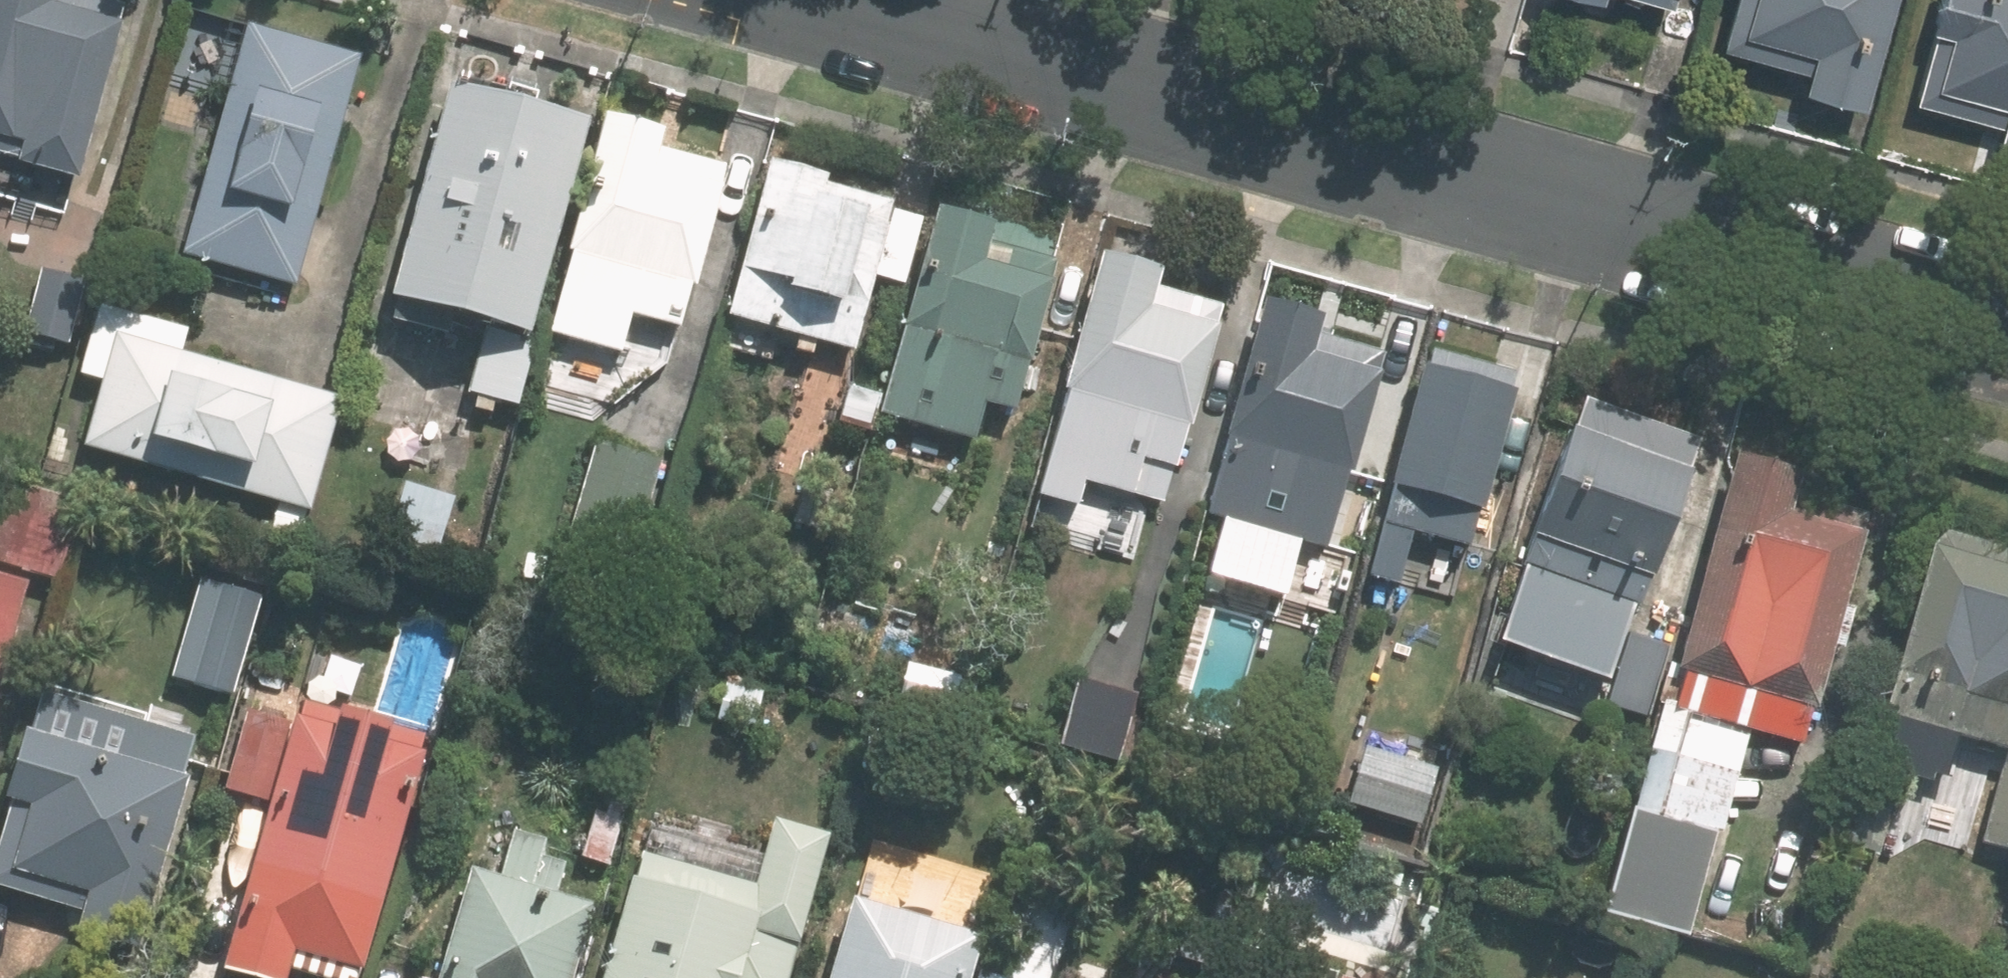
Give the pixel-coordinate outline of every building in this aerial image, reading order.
[(31,163),(29,168),(81,184),(124,31),(114,29),(120,10),(83,0),(0,0),(0,154),(31,163)] [(1717,52),(1805,75),(1799,96),(1855,112),(1886,0),(1731,0),(1717,52)] [(1924,43),(1930,45),(1913,111),(1998,133),(1992,155),(2007,159),(2007,0),(1935,0),(1924,43)] [(371,56),(258,25),(195,251),(307,283),(371,56)] [(518,331),(578,121),(439,81),(379,293),(391,296),(385,320),(441,336),(447,312),(473,319),(453,391),(498,403),(518,331)] [(665,137),(603,118),(564,254),(574,257),(552,333),(622,354),(632,320),(677,333),(723,169),(661,152),(665,137)] [(825,183),(767,167),(724,320),(854,358),(877,279),(904,287),(920,223),(893,215),(896,206),(824,187),(825,183)] [(989,229),(931,213),(898,331),(905,333),(881,416),(976,443),(986,406),(1014,414),(1057,264),(985,244),(989,229)] [(1156,276),(1096,259),(1059,390),(1067,392),(1037,496),(1076,507),(1082,484),(1164,507),(1218,312),(1151,293),(1156,276)] [(87,282),(47,271),(31,328),(72,339),(87,282)] [(89,442),(313,505),(343,393),(179,347),(186,322),(105,300),(86,369),(108,376),(89,442)] [(1323,316),(1266,301),(1228,435),(1238,438),(1201,566),(1227,574),(1241,522),(1334,549),(1389,353),(1318,333),(1323,316)] [(1464,547),(1512,378),(1433,355),(1370,578),(1399,586),(1413,533),(1464,547)] [(870,395),(837,386),(825,423),(860,432),(870,395)] [(1604,673),(1692,444),(1579,401),(1491,629),(1604,673)] [(633,536),(655,461),(587,442),(566,517),(633,536)] [(1797,745),(1860,517),(1787,497),(1793,474),(1728,457),(1668,672),(1680,675),(1671,710),(1615,911),(1735,944),(1742,913),(1703,902),(1750,733),(1797,745)] [(59,573),(82,495),(0,472),(0,556),(59,573)] [(447,571),(462,514),(411,499),(396,557),(447,571)] [(1926,532),(1876,714),(1889,717),(1875,769),(1938,786),(1952,735),(2007,750),(2007,555),(1926,532)] [(23,583),(0,576),(0,666),(23,583)] [(236,684),(260,596),(229,586),(204,675),(236,684)] [(1650,707),(1669,639),(1628,626),(1609,695),(1650,707)] [(1046,742),(1128,764),(1147,698),(1064,674),(1046,742)] [(713,723),(748,733),(758,698),(723,689),(713,723)] [(151,943),(198,775),(191,774),(196,754),(155,743),(161,723),(50,691),(0,868),(0,881),(97,908),(92,926),(151,943)] [(225,964),(279,977),(285,977),(289,963),(341,977),(352,977),(358,959),(367,960),(432,732),(400,723),(401,717),(359,704),(358,709),(307,694),(299,719),(239,702),(216,781),(272,797),(225,964)] [(1428,752),(1356,728),(1332,806),(1404,828),(1428,752)] [(1989,773),(1969,843),(2007,855),(2007,778),(1989,773)] [(1894,808),(1846,795),(1830,850),(1879,862),(1894,808)] [(828,837),(770,820),(760,857),(733,849),(724,880),(638,854),(629,884),(620,881),(592,977),(788,977),(828,837)] [(560,868),(536,861),(541,844),(509,834),(495,884),(459,875),(429,977),(561,977),(581,910),(551,900),(560,868)] [(968,943),(839,906),(818,977),(958,977),(968,943)] [(1069,921),(1018,909),(1001,977),(1054,977),(1069,921)]
